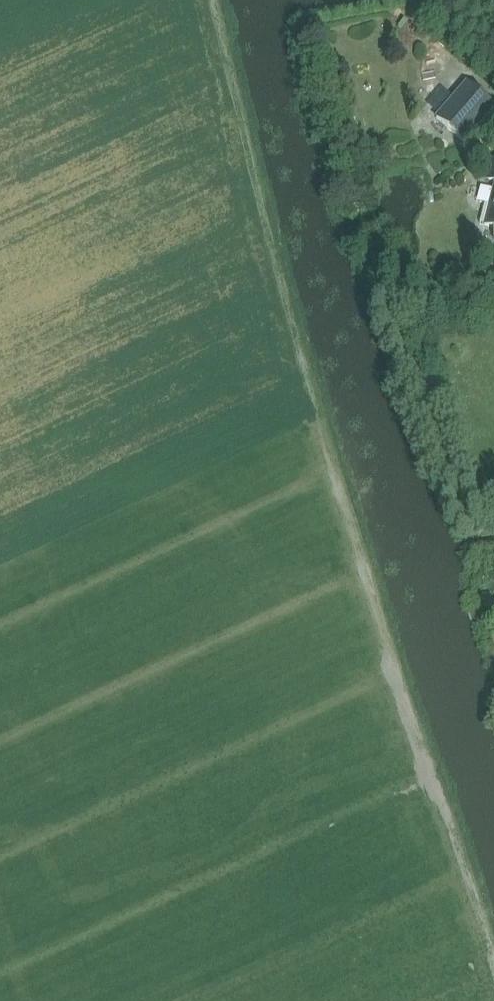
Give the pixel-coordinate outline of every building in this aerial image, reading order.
[(463,142),(493,107),(466,83),(436,118),(463,142)] [(489,205),(484,204),(479,224),(493,227),(493,238),(493,239),(493,186),(489,205)]
